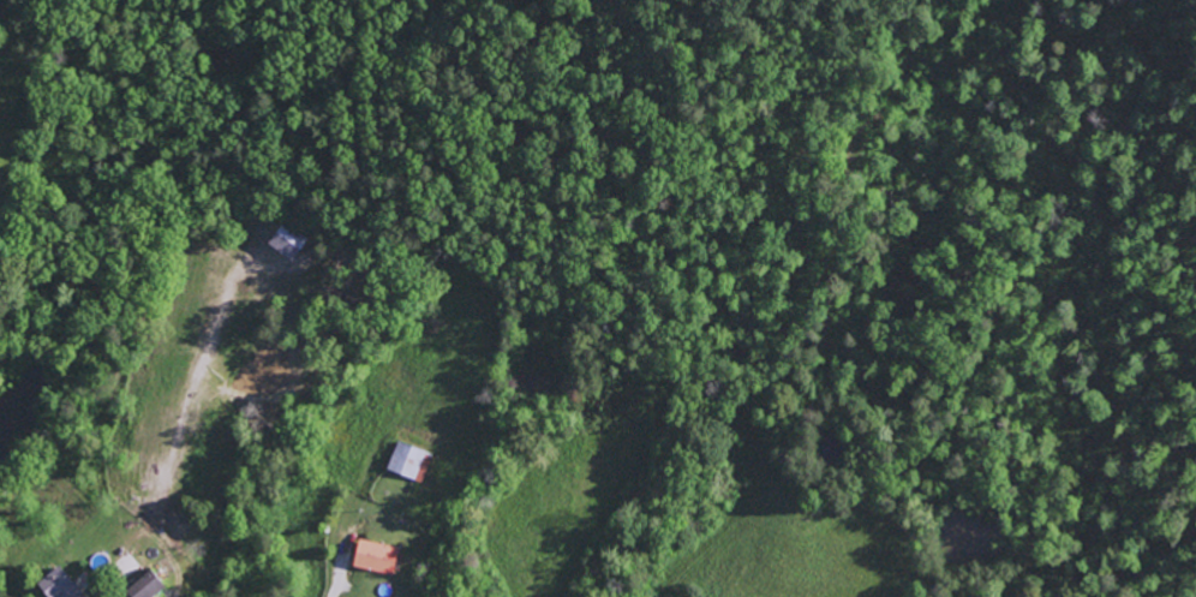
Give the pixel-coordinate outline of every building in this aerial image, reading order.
[(296,262),(310,242),(285,225),(271,246),(296,262)] [(430,481),(437,452),(401,443),(394,473),(430,481)] [(406,550),(364,540),(357,567),(399,577),(406,550)] [(68,567),(48,583),(59,596),(92,596),(68,567)] [(165,570),(134,591),(137,596),(160,596),(176,586),(165,570)]
